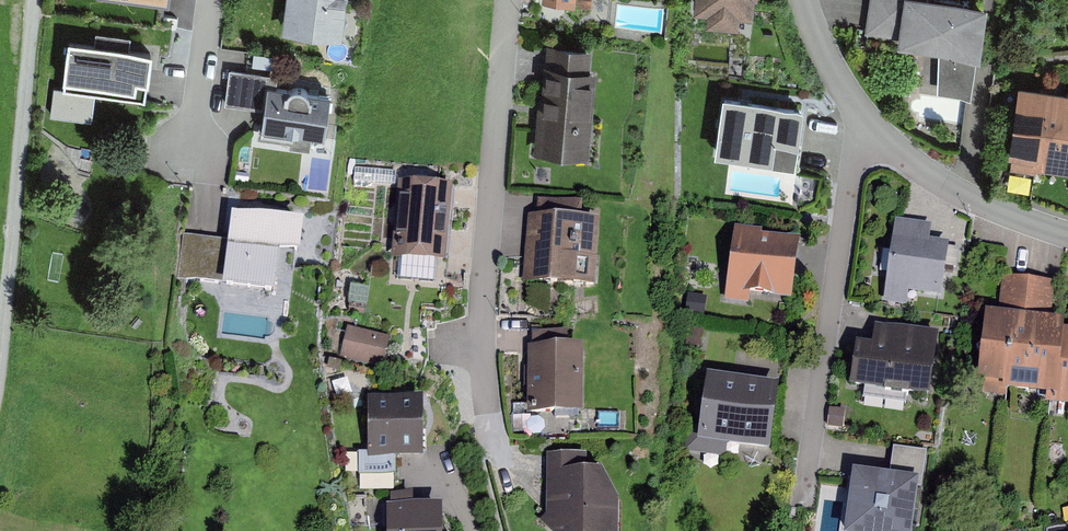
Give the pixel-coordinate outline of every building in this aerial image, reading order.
[(276,34),(337,40),(342,0),(280,0),(276,34)] [(545,5),(596,9),(597,0),(545,0),(545,5)] [(685,12),(702,14),(700,26),(732,29),(733,15),(746,16),(748,0),(687,0),(685,12)] [(959,0),(870,0),(865,34),(892,38),(891,48),(938,54),(971,59),(979,3),(959,0)] [(96,33),(95,43),(129,48),(131,38),(96,33)] [(95,93),(145,99),(152,51),(129,48),(95,43),(68,40),(62,88),(95,93)] [(587,46),(542,43),(535,156),(581,158),(587,46)] [(223,107),(256,109),(255,135),(316,139),(319,89),(274,86),(275,74),(226,71),(223,107)] [(54,87),(50,115),(91,121),(95,93),(62,88),(54,87)] [(1012,87),(1002,160),(1067,169),(1067,95),(1012,87)] [(798,107),(716,95),(708,157),(790,168),(798,107)] [(312,193),(329,195),(332,164),(314,162),(312,193)] [(453,185),(398,181),(392,259),(446,264),(453,185)] [(228,241),(183,236),(178,277),(223,283),(223,286),(275,293),(280,253),(300,255),(304,223),(232,214),(228,241)] [(558,217),(527,215),(522,283),(594,288),(599,220),(594,220),(558,217)] [(929,225),(894,221),(884,305),(908,308),(910,292),(940,296),(946,243),(927,241),(929,225)] [(763,231),(734,227),(724,300),(748,303),(749,294),(791,300),(800,240),(762,235),(763,231)] [(986,310),(978,382),(1002,385),(1001,390),(1046,395),(1045,404),(1067,406),(1067,321),(1050,319),(1055,281),(1002,275),(998,311),(986,310)] [(684,315),(704,318),(707,297),(687,294),(684,315)] [(872,345),(856,343),(850,387),(929,397),(938,332),(875,324),(872,345)] [(390,337),(348,327),(340,357),(382,368),(390,337)] [(578,347),(524,345),(522,414),(576,416),(578,347)] [(707,374),(700,422),(689,420),(684,452),(725,458),(727,446),(769,452),(779,384),(707,374)] [(423,397),(367,397),(367,459),(423,459),(423,397)] [(546,454),(545,528),(557,528),(557,530),(618,530),(618,500),(603,472),(583,472),(583,454),(546,454)] [(852,470),(844,530),(912,530),(918,489),(919,479),(852,470)] [(387,505),(387,530),(442,530),(442,505),(387,505)]
